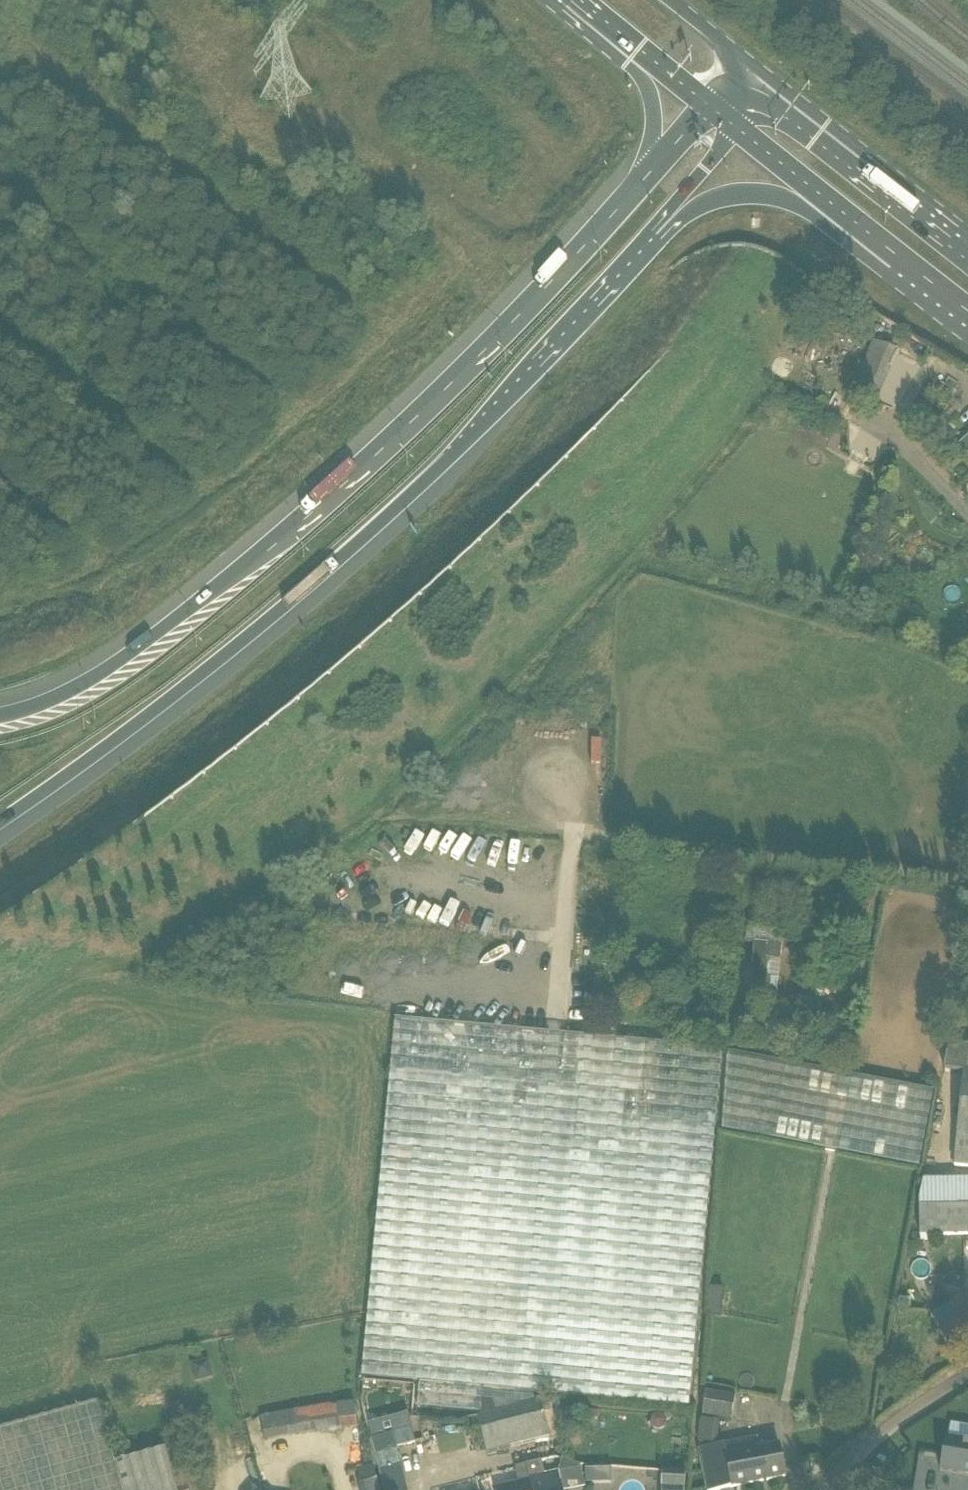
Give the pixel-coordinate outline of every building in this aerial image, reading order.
[(875,399),(896,350),(873,341),(853,390),(875,399)] [(753,879),(745,878),(744,887),(751,888),(753,879)] [(755,944),(752,967),(740,966),(738,998),(750,999),(749,1005),(778,1007),(779,990),(766,989),(769,960),(781,962),(784,933),(747,929),(746,943),(755,944)] [(799,994),(798,1009),(813,1010),(814,995),(799,994)] [(363,1378),(420,1383),(417,1410),(478,1417),(535,1403),(533,1393),(690,1408),(723,1050),(396,1020),(363,1378)] [(826,1061),(845,1064),(848,1048),(829,1045),(826,1061)] [(949,1050),(948,1055),(946,1055),(944,1073),(965,1075),(965,1074),(967,1074),(967,1046),(949,1050)] [(722,1131),(919,1169),(934,1092),(729,1053),(722,1131)] [(967,1169),(967,1074),(965,1074),(965,1075),(955,1167),(967,1169)] [(920,1239),(967,1238),(967,1180),(923,1181),(920,1239)] [(926,1291),(934,1310),(949,1303),(941,1284),(926,1291)] [(967,1295),(950,1304),(951,1305),(931,1316),(940,1331),(939,1332),(955,1358),(967,1351),(967,1298),(967,1295)] [(703,1418),(732,1422),(735,1398),(707,1394),(703,1418)] [(541,1401),(535,1403),(478,1417),(487,1455),(551,1439),(541,1401)] [(116,1464),(99,1402),(0,1430),(0,1489),(124,1489),(116,1464)] [(264,1438),(358,1428),(355,1403),(261,1414),(264,1438)] [(667,1422),(673,1419),(670,1414),(664,1417),(664,1416),(657,1415),(652,1418),(650,1424),(654,1430),(660,1431),(665,1428),(667,1422)] [(413,1429),(393,1434),(397,1450),(417,1445),(416,1443),(413,1429)] [(384,1489),(408,1489),(397,1450),(393,1434),(371,1440),(384,1489)] [(946,1438),(940,1473),(967,1478),(967,1442),(946,1438)] [(707,1489),(725,1489),(786,1478),(780,1448),(756,1453),(753,1440),(700,1451),(707,1489)] [(116,1464),(124,1489),(178,1489),(167,1450),(116,1464)] [(198,1454),(201,1465),(209,1463),(206,1452),(198,1454)] [(587,1489),(582,1468),(562,1462),(560,1472),(545,1475),(542,1462),(525,1466),(529,1478),(530,1478),(533,1489),(585,1489),(587,1489)] [(358,1470),(362,1485),(377,1481),(373,1466),(365,1469),(358,1470)] [(686,1475),(663,1473),(662,1489),(685,1489),(686,1475)] [(530,1478),(529,1478),(494,1487),(495,1489),(533,1489),(530,1478)] [(358,1486),(360,1489),(380,1489),(377,1481),(362,1485),(358,1486)]
